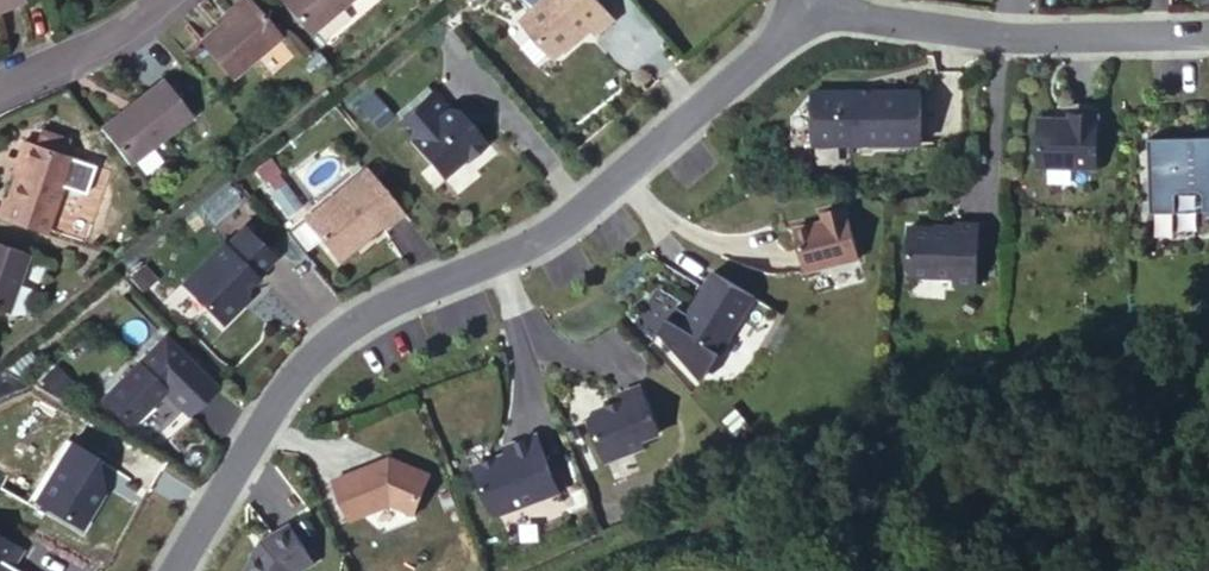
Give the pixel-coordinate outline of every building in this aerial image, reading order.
[(255,0),(247,0),(203,36),(234,73),(283,33),(255,0)] [(310,31),(347,0),(282,0),(310,31)] [(549,45),(573,23),(571,21),(582,11),(590,20),(608,5),(604,0),(523,0),(516,6),(549,45)] [(162,73),(99,122),(129,162),(192,112),(162,73)] [(819,130),(925,130),(925,77),(819,77),(819,130)] [(462,149),(481,132),(451,98),(442,98),(427,80),(393,110),(409,128),(407,130),(438,165),(460,147),(462,149)] [(375,94),(360,107),(379,131),(395,118),(375,94)] [(1045,152),(1101,151),(1100,99),(1074,99),(1075,105),(1044,106),(1045,152)] [(1156,195),(1182,195),(1181,174),(1208,174),(1208,194),(1208,120),(1154,121),(1156,195)] [(38,141),(64,150),(69,135),(43,126),(38,141)] [(2,214),(47,230),(73,154),(64,150),(38,141),(24,136),(17,157),(22,159),(18,168),(2,214)] [(300,212),(336,252),(378,214),(382,218),(399,203),(359,158),(300,212)] [(799,217),(810,261),(862,248),(849,195),(826,201),(828,210),(799,217)] [(913,216),(911,264),(958,265),(957,274),(979,275),(982,212),(960,212),(960,217),(913,216)] [(178,276),(221,316),(241,296),(235,292),(256,270),(253,268),(272,248),(240,217),(221,236),(218,234),(178,276)] [(0,238),(0,304),(9,307),(29,248),(0,238)] [(758,286),(717,261),(682,318),(723,343),(758,286)] [(162,330),(100,390),(128,417),(163,383),(187,407),(214,380),(162,330)] [(587,397),(605,442),(642,427),(639,421),(657,413),(639,369),(620,376),(623,382),(587,397)] [(490,497),(557,472),(537,419),(504,431),(506,437),(473,450),(490,497)] [(35,495),(81,522),(102,484),(97,468),(87,462),(95,449),(69,435),(35,495)] [(334,471),(349,507),(389,491),(411,500),(427,464),(391,448),(334,471)] [(266,570),(287,570),(293,558),(311,548),(291,511),(261,529),(245,561),(266,570)] [(2,556),(11,562),(22,544),(0,531),(0,559),(2,556)]
